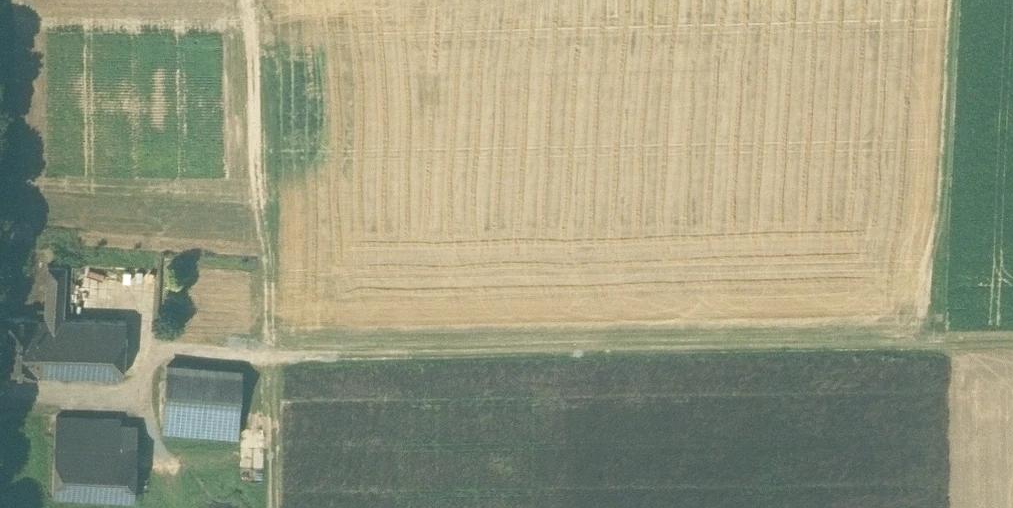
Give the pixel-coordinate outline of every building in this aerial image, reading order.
[(126,322),(63,320),(66,267),(48,267),(45,311),(37,310),(37,318),(38,318),(37,374),(123,377),(126,322)] [(37,318),(5,317),(2,374),(37,374),(38,318),(37,318)] [(242,373),(166,367),(162,431),(238,437),(242,373)] [(121,421),(56,418),(52,495),(134,499),(137,427),(120,426),(121,421)]
